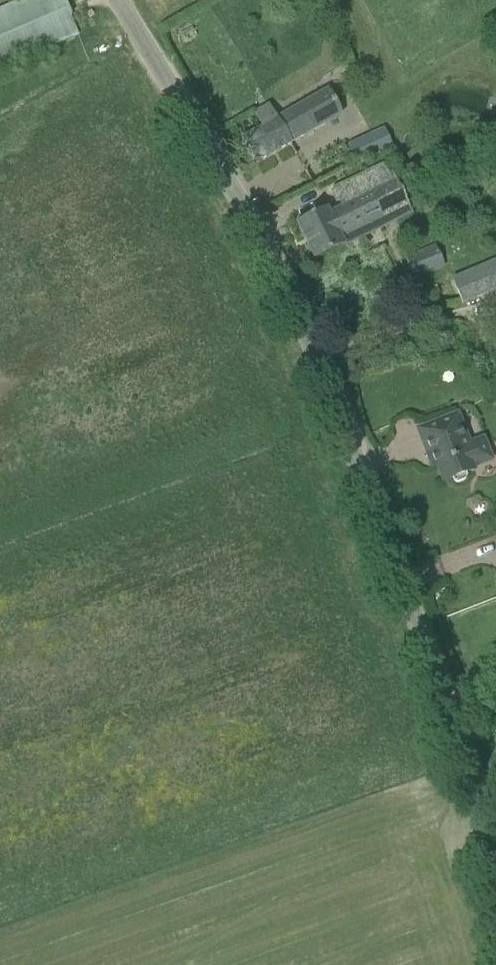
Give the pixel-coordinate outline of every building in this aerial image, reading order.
[(64,0),(23,0),(0,10),(0,69),(78,34),(64,0)] [(262,127),(242,139),(256,164),(341,114),(327,90),(276,119),(268,105),(254,113),(262,127)] [(384,129),(349,146),(357,164),(393,147),(384,129)] [(314,260),(344,245),(341,237),(382,216),(387,225),(412,213),(388,163),(333,189),(342,207),(329,213),(327,208),(296,223),(314,260)] [(436,245),(406,257),(415,278),(445,266),(436,245)] [(466,302),(495,289),(495,260),(456,278),(466,302)] [(466,473),(471,471),(495,461),(484,435),(470,441),(460,415),(419,431),(433,466),(437,465),(444,482),(452,479),(453,482),(457,483),(465,480),(467,476),(466,473)]
